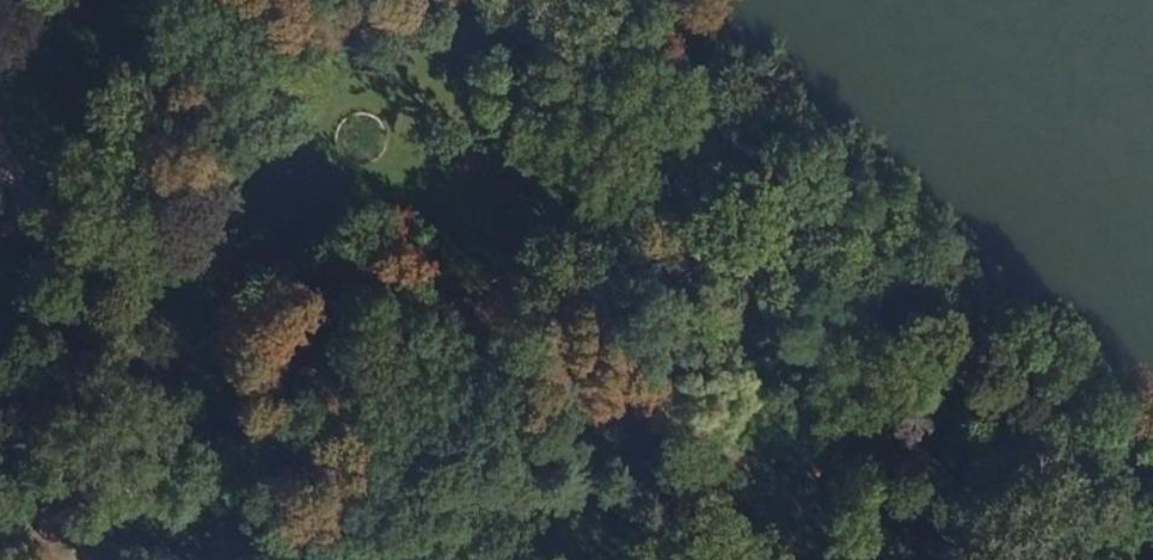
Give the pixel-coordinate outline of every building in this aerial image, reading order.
[(52,504),(34,511),(46,543),(62,538),(52,504)]
